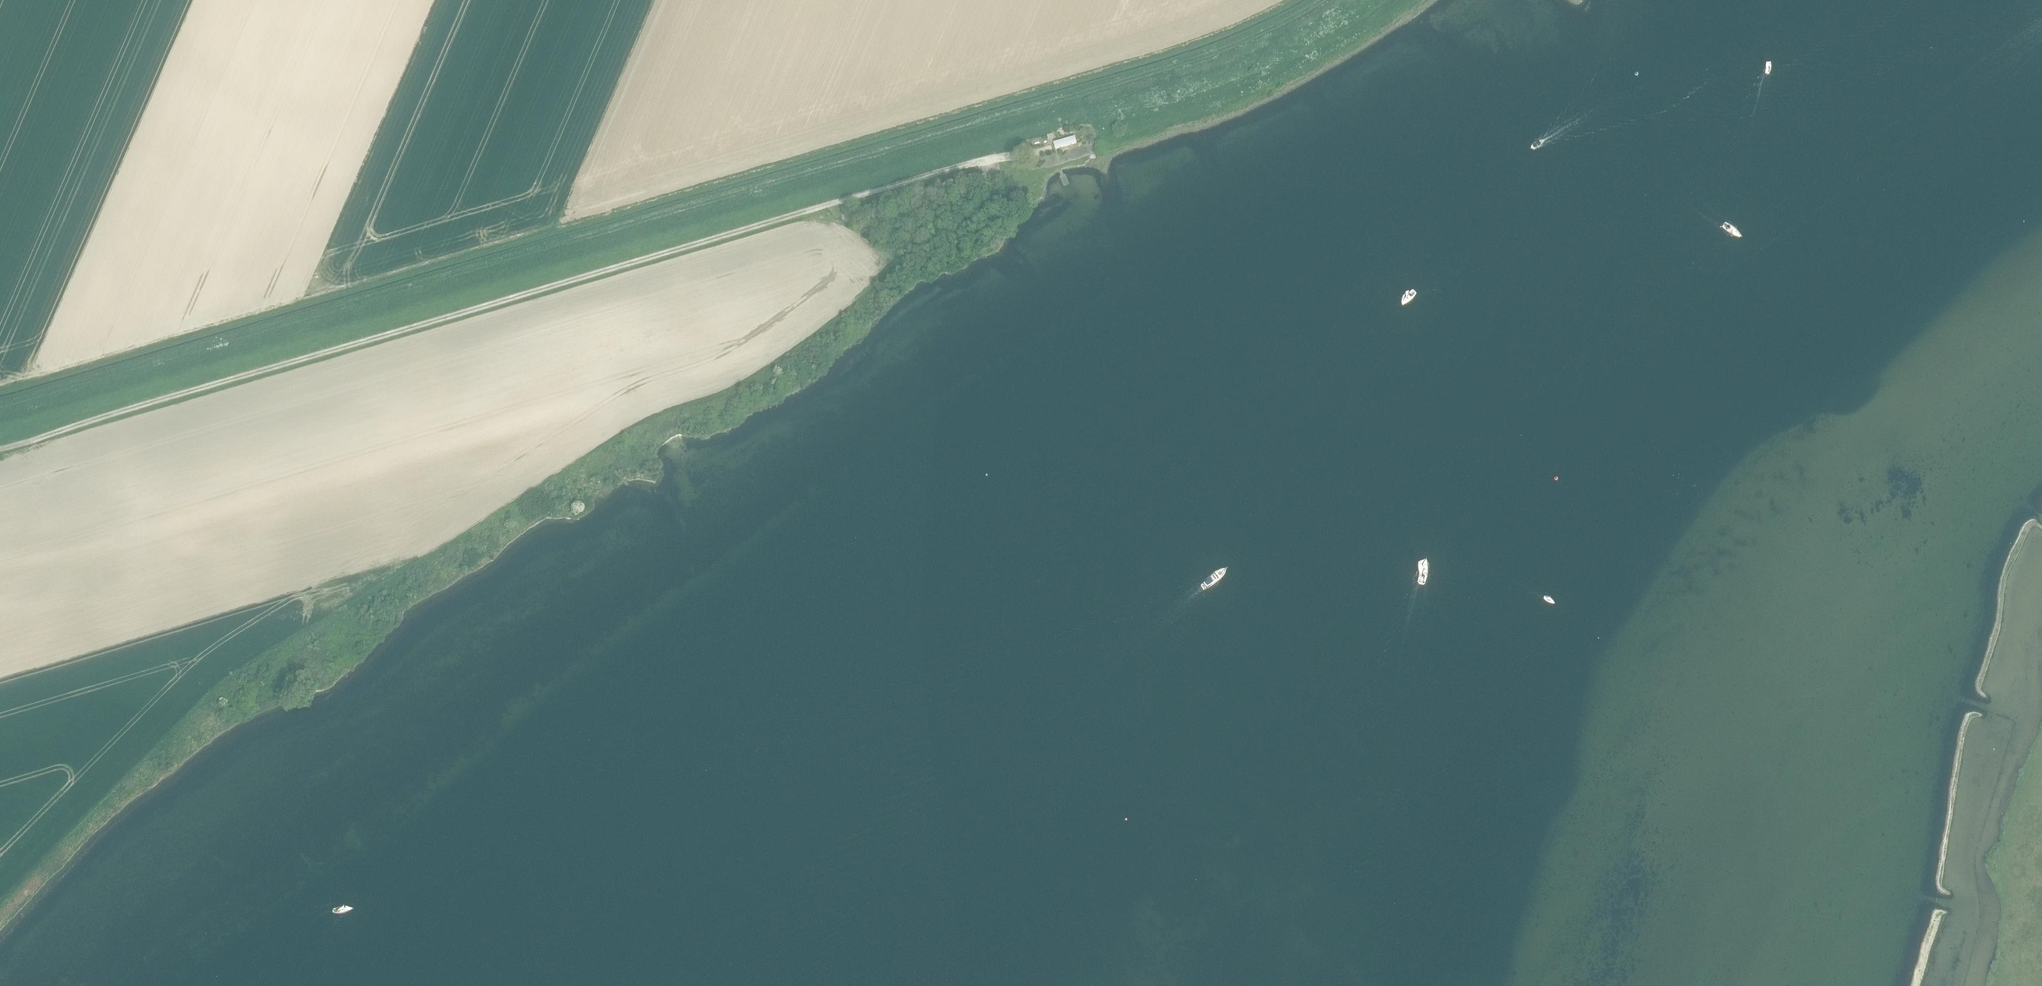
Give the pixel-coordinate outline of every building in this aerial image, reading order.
[(1057,135),(1058,142),(1079,138),(1078,131),(1057,135)]
